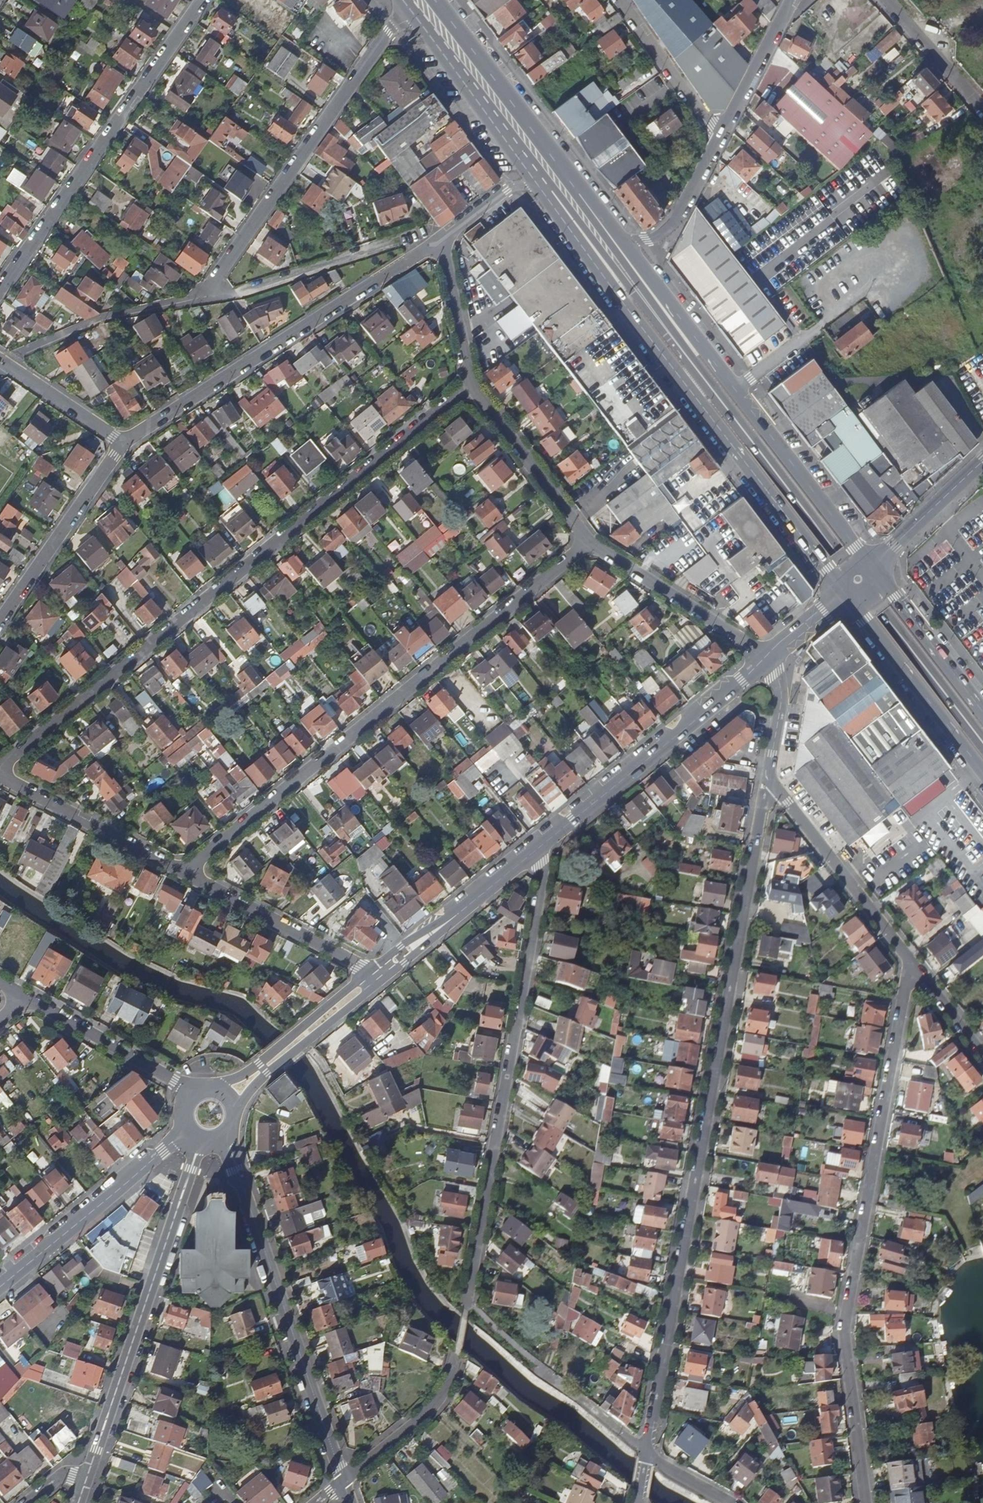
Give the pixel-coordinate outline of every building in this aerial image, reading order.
[(74,0),(36,0),(63,18),(75,0),(74,0)] [(91,11),(99,0),(82,0),(79,4),(91,11)] [(145,4),(166,18),(178,0),(148,0),(145,4)] [(296,15),(276,0),(274,0),(271,4),(293,19),(296,15)] [(360,0),(341,0),(335,4),(332,6),(346,25),(367,9),(360,0)] [(483,20),(493,13),(509,0),(468,0),(483,20)] [(493,13),(505,27),(512,22),(523,13),(513,0),(509,0),(493,13)] [(578,5),(585,0),(562,0),(571,11),(578,5)] [(578,5),(591,22),(604,13),(594,0),(591,0),(590,1),(589,0),(585,0),(578,5)] [(747,64),(691,0),(632,0),(693,86),(710,111),(723,111),(747,64)] [(747,32),(755,25),(748,17),(750,15),(748,13),(756,7),(750,0),(745,0),(738,6),(741,10),(734,16),(747,32)] [(776,9),(769,0),(750,0),(756,7),(769,22),(769,21),(776,9)] [(152,16),(139,8),(133,17),(139,21),(129,36),(145,47),(156,32),(146,25),(152,16)] [(224,34),(229,27),(236,17),(230,13),(228,15),(220,9),(210,24),(224,34)] [(561,18),(566,23),(575,16),(571,11),(561,18)] [(734,16),(730,11),(725,15),(729,20),(734,16)] [(57,25),(38,12),(32,20),(30,19),(26,26),(47,40),(57,25)] [(515,25),(526,17),(523,13),(512,22),(515,25)] [(609,19),(604,13),(591,22),(595,28),(604,22),(609,19)] [(617,14),(617,13),(609,19),(604,22),(595,28),(599,37),(621,21),(622,21),(622,20),(617,14)] [(546,29),(556,22),(551,15),(541,23),(546,29)] [(747,32),(734,16),(729,20),(725,24),(739,39),(747,32)] [(206,30),(226,44),(235,31),(229,27),(224,34),(210,24),(206,30)] [(502,45),(503,46),(512,39),(517,44),(525,37),(524,36),(516,26),(515,25),(497,39),(502,45)] [(36,40),(17,28),(9,41),(28,53),(36,40)] [(901,36),(894,28),(869,50),(873,55),(876,59),(901,36)] [(597,42),(609,59),(624,48),(612,31),(597,42)] [(788,51),(805,61),(807,58),(804,56),(810,45),(795,37),(788,51)] [(784,38),(778,48),(785,51),(790,42),(784,38)] [(47,48),(36,40),(28,53),(29,54),(38,61),(42,56),(48,55),(47,48)] [(113,57),(130,69),(142,51),(125,40),(113,57)] [(196,59),(205,65),(208,62),(212,64),(215,59),(211,56),(218,46),(209,40),(196,59)] [(81,41),(75,50),(83,56),(87,51),(93,55),(96,51),(81,41)] [(523,61),(527,67),(540,56),(529,43),(514,55),(521,63),(523,61)] [(267,67),(283,79),(298,58),(281,47),(267,67)] [(584,48),(579,52),(582,56),(588,52),(584,48)] [(842,74),(841,76),(845,80),(852,73),(853,74),(866,64),(865,62),(873,55),(869,50),(842,74)] [(323,64),(307,52),(304,56),(312,61),(312,62),(310,64),(310,65),(316,69),(318,70),(323,64)] [(8,53),(0,65),(0,69),(13,78),(23,63),(8,53)] [(251,61),(258,66),(260,62),(254,57),(251,61)] [(204,72),(192,63),(185,72),(184,71),(169,92),(165,97),(183,110),(185,110),(193,98),(189,96),(199,81),(198,80),(204,72)] [(335,72),(323,64),(318,70),(316,69),(311,75),(313,77),(307,86),(319,95),(330,79),(335,72)] [(525,75),(533,85),(546,75),(545,75),(550,71),(548,69),(544,72),(539,65),(525,75)] [(401,108),(401,107),(417,96),(419,93),(398,66),(380,80),(401,108)] [(86,98),(102,108),(123,77),(107,67),(86,98)] [(922,69),(910,79),(925,96),(937,85),(922,69)] [(621,90),(642,76),(637,70),(617,84),(621,90)] [(339,84),(343,78),(335,72),(330,79),(339,84)] [(842,106),(824,90),(805,72),(792,86),(790,84),(785,89),(787,91),(779,99),(771,108),(778,114),(795,130),(839,169),(872,133),(861,123),(842,106)] [(841,76),(824,90),(842,106),(850,99),(837,87),(845,80),(841,76)] [(573,137),(596,120),(591,114),(588,116),(583,109),(592,102),(608,90),(598,78),(553,111),(573,137)] [(226,87),(239,96),(243,91),(243,90),(231,81),(226,87)] [(16,96),(0,85),(0,115),(2,116),(16,96)] [(644,85),(636,91),(639,95),(647,90),(644,85)] [(7,131),(8,129),(13,123),(30,98),(31,98),(20,90),(16,96),(2,116),(0,115),(0,126),(7,131)] [(303,100),(287,90),(284,94),(300,104),(303,100)] [(604,114),(618,104),(612,96),(608,90),(592,102),(594,104),(588,109),(591,113),(591,114),(596,120),(604,114)] [(902,95),(898,90),(890,97),(886,101),(879,107),(884,113),(895,102),(902,95)] [(936,90),(921,104),(936,121),(951,108),(936,90)] [(447,112),(432,93),(421,101),(406,113),(387,127),(375,137),(372,139),(388,159),(389,160),(396,156),(399,154),(405,161),(415,154),(409,146),(404,139),(406,137),(437,113),(440,117),(447,112)] [(406,113),(421,101),(417,96),(401,107),(406,113)] [(879,107),(886,101),(882,96),(874,103),(878,107),(879,107)] [(851,98),(850,99),(842,106),(861,123),(869,116),(851,98)] [(311,106),(303,100),(300,104),(289,120),(297,126),(311,106)] [(778,114),(771,108),(763,101),(753,112),(768,125),(774,119),(778,114)] [(98,113),(82,102),(78,109),(73,106),(72,106),(66,115),(66,116),(86,130),(98,113)] [(653,122),(663,136),(679,125),(669,110),(653,122)] [(605,180),(613,190),(632,176),(640,170),(645,166),(630,148),(627,150),(624,146),(625,143),(625,141),(623,139),(621,139),(619,139),(616,135),(619,133),(604,114),(596,120),(573,137),(605,180)] [(795,130),(778,114),(774,119),(780,124),(776,128),(785,136),(790,131),(793,133),(795,130)] [(247,133),(224,117),(213,133),(208,140),(218,147),(225,138),(227,135),(232,139),(235,135),(242,140),(247,133)] [(269,130),(286,142),(290,136),(293,135),(296,131),(295,129),(278,117),(269,130)] [(366,126),(375,137),(387,127),(379,117),(366,126)] [(80,131),(64,120),(51,139),(48,138),(44,144),(51,149),(63,157),(80,131)] [(470,143),(454,122),(428,142),(440,159),(435,163),(435,164),(437,166),(470,143)] [(654,143),(663,136),(653,122),(644,128),(654,143)] [(208,140),(213,133),(210,131),(207,135),(190,123),(188,127),(206,140),(208,140)] [(195,159),(208,140),(206,140),(188,127),(182,124),(175,134),(192,145),(192,150),(188,155),(195,159)] [(335,129),(344,137),(349,132),(340,124),(335,129)] [(372,139),(375,137),(366,126),(354,135),(350,131),(349,132),(344,137),(356,150),(372,139)] [(762,130),(759,127),(746,141),(761,155),(772,143),(774,145),(776,143),(762,130)] [(328,135),(314,154),(334,168),(345,176),(353,165),(342,157),(346,152),(334,144),(336,140),(328,135)] [(886,135),(879,140),(887,147),(888,146),(892,150),(898,148),(886,135)] [(145,144),(135,137),(116,163),(122,167),(120,170),(125,173),(139,152),(145,144)] [(161,145),(152,138),(147,145),(157,151),(161,145)] [(482,158),(470,143),(437,166),(432,170),(422,177),(409,187),(435,220),(440,227),(467,206),(450,182),(462,173),(463,172),(482,158)] [(152,177),(156,180),(160,183),(166,174),(159,168),(157,151),(147,145),(152,177)] [(66,159),(63,157),(51,149),(43,161),(40,160),(39,162),(41,164),(37,169),(38,170),(53,180),(66,159)] [(739,177),(744,182),(759,167),(741,151),(727,166),(739,177)] [(179,157),(184,160),(191,165),(195,159),(188,155),(183,152),(179,157)] [(392,164),(398,172),(409,187),(422,177),(420,174),(414,179),(396,156),(389,160),(392,164)] [(184,160),(179,157),(178,157),(167,173),(172,177),(184,160)] [(244,165),(259,175),(264,167),(249,157),(244,165)] [(499,180),(482,158),(463,172),(462,173),(471,185),(478,180),(481,184),(475,189),(480,194),(499,181),(499,180)] [(375,169),(379,173),(392,164),(389,160),(388,159),(375,169)] [(173,191),(173,190),(184,175),(185,173),(191,165),(184,160),(172,177),(167,173),(166,174),(160,183),(173,191)] [(422,177),(432,170),(431,168),(426,161),(416,168),(420,174),(422,177)] [(191,165),(185,173),(197,181),(202,174),(192,166),(191,165)] [(781,216),(774,209),(744,182),(739,177),(727,166),(726,166),(726,165),(718,173),(746,199),(747,198),(759,210),(758,212),(764,217),(770,223),(781,216)] [(334,168),(320,188),(327,193),(331,196),(339,202),(354,182),(345,176),(334,168)] [(53,180),(38,170),(26,188),(20,184),(24,177),(13,170),(7,180),(39,201),(53,180)] [(252,181),(236,170),(224,189),(241,201),(249,189),(247,188),(250,184),(252,181)] [(640,170),(632,176),(637,183),(645,177),(640,170)] [(196,183),(197,181),(185,173),(184,175),(196,183)] [(633,216),(643,230),(662,215),(637,183),(632,176),(613,190),(633,216)] [(331,196),(327,193),(313,184),(302,201),(319,213),(331,196)] [(200,208),(222,224),(228,215),(218,207),(225,198),(213,190),(200,208)] [(89,203),(103,213),(111,202),(96,192),(89,203)] [(399,197),(373,206),(379,225),(384,228),(390,225),(392,221),(408,216),(405,206),(403,207),(399,197)] [(152,210),(141,202),(136,199),(119,224),(126,229),(128,227),(136,233),(152,210)] [(700,214),(709,226),(728,212),(718,199),(700,214)] [(15,211),(11,218),(23,227),(32,215),(15,203),(11,208),(15,211)] [(774,209),(781,216),(787,211),(779,203),(774,209)] [(611,327),(556,255),(519,208),(487,232),(471,244),(475,249),(484,261),(482,262),(483,263),(480,265),(487,273),(477,280),(496,305),(510,294),(519,305),(523,311),(539,332),(562,362),(611,327)] [(694,208),(669,260),(740,357),(784,325),(694,208)] [(749,240),(754,236),(749,228),(734,209),(729,213),(749,240)] [(268,224),(275,229),(279,224),(284,216),(277,211),(268,224)] [(709,226),(731,253),(749,240),(729,213),(728,212),(709,226)] [(2,213),(0,216),(0,224),(16,236),(22,228),(2,213)] [(770,224),(770,223),(764,217),(749,228),(754,236),(770,224)] [(464,235),(465,236),(471,244),(487,232),(480,222),(464,235)] [(199,237),(211,244),(220,231),(209,224),(199,237)] [(274,229),(289,240),(291,242),(293,243),(294,240),(297,237),(279,224),(275,229),(274,229)] [(22,241),(28,232),(22,228),(16,236),(22,241)] [(76,248),(85,256),(99,270),(110,258),(81,231),(70,243),(76,248)] [(162,237),(154,249),(160,253),(168,242),(162,237)] [(258,253),(275,264),(285,250),(268,238),(258,253)] [(51,260),(64,269),(73,255),(72,254),(76,248),(70,243),(67,239),(62,247),(61,246),(51,260)] [(175,261),(194,274),(207,256),(188,243),(175,261)] [(330,256),(336,254),(334,248),(328,250),(330,256)] [(176,264),(160,253),(160,254),(138,284),(129,278),(124,284),(138,293),(141,288),(146,291),(152,284),(159,289),(161,288),(167,279),(174,283),(180,275),(173,270),(174,268),(176,264)] [(115,284),(129,263),(118,256),(112,264),(118,268),(114,274),(106,270),(103,273),(115,284)] [(335,270),(327,272),(335,284),(341,280),(335,270)] [(382,290),(383,292),(397,309),(408,301),(420,291),(406,274),(382,290)] [(67,282),(62,288),(89,307),(93,300),(98,303),(106,291),(89,278),(81,290),(80,291),(67,282)] [(290,288),(301,305),(328,288),(321,278),(304,288),(300,282),(290,288)] [(32,279),(17,300),(27,306),(30,302),(34,305),(43,292),(39,290),(42,285),(32,279)] [(86,320),(99,314),(89,307),(62,288),(61,287),(54,297),(55,298),(86,320)] [(22,313),(27,306),(17,300),(16,299),(12,304),(22,313)] [(397,309),(411,327),(420,320),(422,318),(408,301),(397,309)] [(243,317),(255,336),(263,330),(263,328),(270,326),(270,323),(277,321),(277,319),(284,316),(279,302),(255,310),(243,317)] [(198,307),(191,308),(199,321),(205,318),(198,307)] [(392,327),(376,307),(358,322),(374,341),(392,327)] [(33,321),(22,313),(16,309),(2,329),(12,336),(17,329),(27,336),(32,330),(30,328),(35,322),(33,321)] [(230,339),(244,330),(232,312),(218,321),(230,339)] [(39,313),(33,321),(35,322),(47,330),(52,323),(41,315),(39,313)] [(160,317),(167,327),(172,324),(165,314),(160,317)] [(133,327),(147,347),(151,344),(148,340),(163,330),(153,315),(133,327)] [(502,318),(497,321),(509,337),(514,334),(502,318)] [(420,320),(411,327),(400,336),(407,345),(415,339),(422,347),(434,338),(420,320)] [(497,321),(481,333),(493,350),(509,337),(497,321)] [(111,344),(115,342),(103,323),(99,327),(111,344)] [(865,329),(860,323),(834,343),(844,357),(871,336),(865,329)] [(611,327),(562,362),(592,402),(596,407),(625,447),(674,410),(611,327)] [(325,348),(339,365),(346,360),(347,362),(361,351),(347,334),(334,345),(332,342),(325,348)] [(197,363),(212,353),(201,336),(193,341),(189,335),(181,340),(197,363)] [(66,373),(73,369),(87,359),(77,343),(55,356),(66,373)] [(291,361),(292,364),(301,374),(317,361),(322,366),(329,360),(320,348),(317,349),(312,344),(291,361)] [(169,380),(152,354),(132,367),(134,370),(140,380),(146,389),(160,380),(163,385),(169,380)] [(95,355),(89,358),(99,375),(105,370),(95,355)] [(87,359),(73,369),(91,397),(105,388),(107,387),(115,382),(110,375),(102,380),(99,375),(89,358),(87,359)] [(301,374),(292,364),(290,365),(284,358),(268,372),(278,384),(283,380),(286,385),(293,385),(304,377),(301,374)] [(811,360),(768,393),(809,447),(830,431),(840,445),(821,461),(838,484),(882,451),(857,418),(811,360)] [(415,362),(398,377),(407,388),(413,384),(409,378),(421,368),(415,362)] [(500,392),(514,382),(508,374),(510,373),(507,369),(505,370),(500,364),(486,374),(500,392)] [(140,380),(134,370),(115,382),(107,387),(105,388),(124,418),(140,408),(134,399),(132,400),(126,390),(140,380)] [(268,388),(271,391),(278,385),(278,384),(268,372),(260,378),(268,388)] [(318,395),(325,403),(326,402),(353,383),(347,375),(318,395)] [(526,378),(511,390),(528,413),(543,402),(526,378)] [(976,444),(932,385),(916,398),(903,381),(874,403),(868,396),(858,404),(865,412),(857,418),(882,451),(918,499),(932,485),(926,478),(958,454),(960,457),(976,444)] [(405,400),(398,392),(397,392),(393,387),(372,405),(385,422),(387,424),(415,401),(410,395),(405,400)] [(283,406),(271,391),(268,388),(257,398),(258,399),(251,405),(245,398),(239,404),(258,427),(283,406)] [(207,416),(219,430),(225,425),(239,414),(227,400),(207,416)] [(546,400),(543,402),(528,413),(527,414),(533,422),(535,420),(546,436),(556,429),(563,424),(546,400)] [(596,407),(592,402),(583,408),(587,414),(596,407)] [(385,422),(372,405),(351,423),(364,439),(385,422)] [(687,427),(674,410),(625,447),(627,448),(632,455),(647,475),(656,487),(688,463),(704,450),(687,427)] [(39,412),(24,431),(39,444),(51,428),(43,422),(46,418),(39,412)] [(219,430),(207,416),(187,432),(199,447),(219,430)] [(449,452),(458,445),(456,444),(470,432),(459,418),(445,430),(446,432),(439,438),(449,452)] [(219,430),(244,461),(251,456),(225,425),(219,430)] [(556,429),(546,436),(540,441),(550,455),(566,443),(556,429)] [(333,433),(326,438),(329,442),(325,445),(337,460),(340,458),(344,462),(360,449),(348,435),(340,441),(333,433)] [(200,457),(182,435),(175,440),(178,444),(167,453),(182,471),(200,457)] [(474,463),(494,449),(487,440),(485,442),(479,435),(462,448),(474,463)] [(271,444),(280,455),(287,450),(277,439),(271,444)] [(325,458),(311,440),(291,456),(306,473),(325,458)] [(87,464),(93,456),(89,453),(91,449),(85,445),(83,449),(76,444),(66,459),(62,465),(79,476),(87,464)] [(576,450),(558,464),(564,471),(563,472),(570,482),(589,468),(576,450)] [(719,468),(704,450),(688,463),(696,474),(699,472),(702,476),(704,478),(707,477),(709,476),(719,468)] [(838,484),(876,535),(888,535),(903,521),(898,516),(918,499),(882,451),(838,484)] [(174,474),(158,454),(140,469),(156,489),(174,474)] [(33,465),(31,467),(46,476),(50,471),(52,472),(55,468),(53,467),(53,466),(39,456),(38,456),(33,465)] [(424,472),(430,468),(421,456),(415,461),(424,472)] [(492,490),(512,475),(497,457),(478,473),(492,490)] [(431,481),(424,472),(415,461),(413,458),(406,464),(408,467),(400,475),(416,493),(431,481)] [(281,497),(297,485),(282,466),(281,467),(276,461),(264,472),(268,477),(266,479),(281,497)] [(212,468),(219,478),(225,474),(218,463),(212,468)] [(223,485),(234,499),(241,492),(258,478),(247,465),(223,485)] [(489,493),(492,490),(478,473),(475,475),(489,493)] [(150,492),(136,475),(122,487),(136,504),(150,492)] [(651,503),(662,495),(656,487),(647,475),(606,505),(621,526),(627,521),(651,503)] [(61,494),(44,482),(29,503),(44,513),(49,507),(52,508),(61,494)] [(378,495),(386,505),(390,502),(382,491),(378,495)] [(354,506),(361,515),(367,523),(369,525),(385,512),(370,493),(354,506)] [(420,507),(408,493),(402,498),(403,500),(394,508),(404,520),(418,509),(420,507)] [(680,518),(662,495),(651,503),(658,512),(669,526),(680,518)] [(762,524),(741,497),(692,535),(693,535),(700,544),(707,555),(704,558),(683,573),(689,582),(714,597),(739,578),(748,571),(756,564),(779,546),(762,524)] [(500,516),(487,500),(475,510),(488,526),(500,516)] [(0,512),(0,522),(11,529),(22,513),(7,503),(0,512)] [(651,503),(627,521),(634,530),(658,512),(651,503)] [(139,528),(120,505),(98,523),(116,546),(139,528)] [(341,531),(348,539),(367,523),(361,515),(358,516),(351,508),(337,520),(344,528),(341,531)] [(257,527),(244,511),(225,526),(238,541),(249,532),(250,533),(257,527)] [(458,521),(448,529),(453,535),(463,527),(458,521)] [(627,521),(621,526),(608,535),(626,546),(639,536),(634,530),(627,521)] [(11,529),(0,522),(0,547),(5,550),(11,542),(7,539),(13,531),(11,529)] [(502,530),(497,524),(485,534),(479,539),(483,544),(484,543),(490,550),(488,551),(497,562),(515,548),(505,537),(501,541),(496,535),(502,530)] [(442,534),(435,526),(415,542),(422,550),(442,534)] [(333,550),(339,557),(346,551),(341,544),(345,540),(335,529),(320,541),(329,553),(333,550)] [(539,529),(517,546),(529,562),(541,553),(541,554),(552,545),(539,529)] [(28,540),(31,535),(24,530),(20,535),(28,540)] [(442,534),(422,550),(425,554),(428,557),(433,553),(430,549),(436,544),(440,548),(448,541),(442,534)] [(198,550),(211,567),(231,550),(224,542),(223,543),(217,535),(198,550)] [(700,544),(693,535),(685,541),(692,550),(696,547),(700,544)] [(109,555),(94,537),(84,545),(85,547),(77,554),(91,570),(109,555)] [(150,541),(162,557),(167,553),(154,537),(150,541)] [(422,550),(415,542),(395,558),(403,566),(422,550)] [(131,572),(139,581),(147,573),(143,568),(149,562),(150,563),(159,556),(149,544),(140,551),(145,557),(138,563),(139,565),(131,572)] [(707,555),(700,544),(696,547),(704,558),(707,555)] [(792,564),(779,546),(756,564),(758,567),(756,568),(759,571),(763,568),(767,573),(770,570),(777,579),(779,577),(792,564)] [(11,548),(8,560),(21,563),(24,551),(11,548)] [(663,558),(677,576),(693,564),(686,556),(684,558),(676,548),(663,558)] [(422,550),(403,566),(405,570),(425,554),(422,550)] [(177,566),(189,581),(205,568),(192,553),(177,566)] [(308,570),(322,587),(342,571),(327,553),(308,570)] [(306,568),(295,554),(282,565),(293,579),(306,568)] [(122,570),(126,566),(121,560),(117,563),(122,570)] [(0,563),(0,582),(9,569),(0,563)] [(812,590),(792,564),(779,577),(784,583),(800,604),(811,595),(812,590)] [(51,583),(70,607),(77,601),(71,595),(85,583),(71,566),(51,583)] [(126,566),(122,570),(121,571),(116,576),(126,588),(132,583),(147,602),(150,599),(152,597),(139,581),(131,572),(126,566)] [(343,572),(357,589),(365,582),(351,566),(343,572)] [(594,568),(584,584),(603,597),(613,580),(594,568)] [(479,579),(490,594),(503,583),(491,569),(479,579)] [(297,592),(280,572),(279,573),(279,574),(259,590),(268,601),(278,593),(285,602),(297,592)] [(383,582),(393,594),(398,590),(391,581),(397,576),(394,573),(383,582)] [(562,579),(553,585),(573,610),(576,613),(584,606),(562,579)] [(454,589),(468,607),(471,610),(486,597),(473,582),(464,589),(460,584),(454,589)] [(435,607),(441,614),(448,623),(468,607),(454,589),(452,587),(432,603),(435,607)] [(625,591),(613,601),(624,615),(636,605),(625,591)] [(101,593),(84,611),(88,615),(100,604),(108,613),(114,608),(101,593)] [(253,614),(264,605),(255,593),(243,603),(253,614)] [(340,610),(344,614),(357,603),(363,598),(360,594),(340,610)] [(432,603),(426,595),(418,602),(427,613),(431,611),(435,607),(432,603)] [(363,598),(357,603),(362,609),(368,604),(363,598)] [(162,610),(158,605),(156,606),(150,599),(147,602),(135,611),(146,624),(162,610)] [(68,628),(74,622),(59,604),(53,612),(40,601),(25,620),(44,634),(46,632),(51,635),(62,622),(68,628)] [(753,602),(738,615),(742,619),(751,611),(752,613),(756,609),(758,608),(753,602)] [(100,604),(88,615),(82,622),(90,630),(108,613),(100,604)] [(441,614),(435,607),(431,611),(437,618),(441,614)] [(646,607),(629,621),(642,637),(659,623),(646,607)] [(521,625),(522,626),(536,643),(549,633),(556,628),(541,609),(521,625)] [(760,637),(771,628),(756,609),(752,613),(751,611),(742,619),(747,626),(749,624),(760,637)] [(580,618),(576,613),(573,610),(566,615),(568,618),(556,628),(561,634),(572,648),(591,632),(590,631),(580,618)] [(586,612),(580,618),(590,631),(595,627),(587,617),(589,616),(586,612)] [(515,617),(509,622),(516,631),(522,626),(521,625),(515,617)] [(416,623),(419,626),(432,642),(434,644),(448,632),(437,618),(426,627),(421,620),(416,623)] [(227,631),(243,651),(258,638),(243,619),(227,631)] [(702,634),(689,620),(673,635),(685,649),(702,634)] [(74,622),(68,628),(59,639),(60,641),(64,638),(65,640),(72,635),(77,641),(84,635),(74,622)] [(810,644),(806,651),(818,666),(802,678),(802,679),(808,686),(805,704),(793,773),(848,845),(949,768),(837,623),(810,644)] [(392,634),(401,644),(412,658),(432,642),(419,626),(409,634),(402,626),(392,634)] [(556,628),(549,633),(554,639),(561,634),(556,628)] [(300,641),(301,642),(304,646),(318,636),(313,631),(300,641)] [(514,654),(528,643),(522,635),(519,638),(513,631),(503,640),(514,654)] [(218,660),(222,665),(228,661),(210,639),(205,644),(218,660)] [(700,669),(707,677),(712,674),(710,671),(724,659),(712,644),(707,648),(700,639),(686,651),(700,669)] [(281,657),(285,662),(304,646),(301,642),(281,657)] [(218,660),(205,644),(204,643),(184,659),(198,676),(218,660)] [(367,643),(348,659),(352,665),(372,649),(367,643)] [(69,651),(85,670),(94,663),(78,644),(69,651)] [(412,658),(401,644),(386,656),(398,670),(412,658)] [(1,686),(9,675),(10,676),(27,651),(18,645),(14,651),(7,647),(0,656),(0,685),(1,686)] [(644,667),(654,659),(644,647),(634,656),(644,667)] [(488,661),(499,674),(498,675),(504,683),(506,686),(517,678),(508,667),(515,661),(504,648),(488,661)] [(372,649),(352,665),(359,672),(368,684),(388,668),(372,649)] [(175,650),(161,661),(174,677),(189,666),(175,650)] [(85,670),(69,651),(59,659),(75,678),(85,670)] [(672,682),(676,688),(700,669),(686,651),(662,670),(672,682)] [(498,675),(485,660),(471,672),(482,687),(489,681),(495,690),(504,683),(498,675)] [(285,662),(276,669),(281,675),(290,668),(285,662)] [(163,677),(154,667),(145,675),(143,673),(138,677),(154,696),(163,689),(157,682),(163,677)] [(242,689),(246,694),(261,681),(249,667),(237,676),(242,683),(239,686),(242,689)] [(368,684),(359,672),(352,678),(356,684),(336,700),(347,715),(362,703),(357,697),(370,686),(368,684)] [(265,678),(261,681),(246,694),(250,699),(270,683),(265,678)] [(798,703),(805,704),(808,686),(802,679),(798,703)] [(634,685),(649,703),(651,701),(650,700),(652,699),(638,681),(634,685)] [(27,696),(39,710),(56,696),(45,682),(27,696)] [(666,687),(652,699),(650,700),(651,701),(661,714),(677,701),(666,687)] [(144,706),(153,699),(144,689),(136,696),(144,706)] [(246,694),(242,689),(222,705),(226,710),(246,694)] [(456,704),(443,689),(427,702),(439,717),(456,704)] [(547,696),(550,701),(557,695),(553,691),(547,696)] [(246,694),(226,710),(230,715),(250,699),(246,694)] [(562,701),(558,696),(552,701),(556,706),(562,701)] [(0,706),(0,725),(9,735),(27,720),(9,699),(0,706)] [(141,726),(131,714),(130,715),(117,699),(109,706),(127,728),(126,729),(131,735),(141,726)] [(626,714),(640,731),(655,719),(641,702),(626,714)] [(226,710),(222,705),(214,712),(218,717),(226,710)] [(300,721),(315,740),(335,724),(319,705),(300,721)] [(592,725),(598,720),(586,706),(580,711),(592,725)] [(527,712),(531,716),(537,712),(533,708),(527,712)] [(410,726),(424,744),(443,728),(429,710),(410,726)] [(736,717),(751,736),(752,736),(755,717),(753,714),(751,712),(749,711),(747,710),(745,710),(736,717)] [(507,727),(511,732),(531,716),(527,712),(527,711),(507,727)] [(640,731),(626,714),(624,711),(617,717),(616,715),(609,721),(610,722),(604,727),(606,729),(620,747),(640,731)] [(154,724),(147,731),(161,747),(178,733),(163,717),(154,724)] [(706,742),(722,760),(751,736),(736,717),(725,727),(706,742)] [(92,751),(94,754),(115,737),(99,718),(91,724),(93,726),(80,737),(84,741),(92,751)] [(141,724),(147,731),(154,724),(148,718),(141,724)] [(187,742),(206,726),(202,721),(183,737),(187,742)] [(507,727),(504,723),(485,739),(490,746),(492,748),(511,732),(507,727)] [(206,726),(187,742),(191,747),(210,731),(207,727),(206,726)] [(387,738),(391,743),(401,756),(414,745),(399,727),(387,738)] [(310,743),(298,728),(293,733),(289,729),(282,735),(297,753),(310,743)] [(511,732),(492,748),(502,761),(522,745),(511,732)] [(593,733),(583,741),(601,763),(616,751),(604,736),(598,740),(593,733)] [(187,742),(183,737),(175,744),(179,749),(187,742)] [(83,759),(92,751),(84,741),(74,749),(77,753),(83,759)] [(293,756),(281,741),(265,754),(278,769),(293,756)] [(722,761),(722,760),(706,742),(681,762),(681,764),(695,781),(701,776),(703,777),(723,761),(722,761)] [(383,773),(385,776),(405,760),(401,756),(391,743),(380,751),(379,750),(370,757),(383,773)] [(163,754),(167,758),(179,749),(175,744),(163,754)] [(469,760),(472,764),(492,748),(490,746),(486,750),(484,748),(469,760)] [(565,759),(580,776),(593,765),(578,748),(565,759)] [(242,810),(251,802),(246,796),(257,788),(226,750),(223,753),(226,757),(220,763),(230,775),(233,773),(246,789),(241,794),(233,785),(226,791),(229,794),(242,810)] [(53,783),(83,759),(77,753),(58,768),(38,758),(32,771),(53,783)] [(383,773),(370,757),(362,764),(364,767),(360,770),(358,767),(351,773),(360,784),(364,789),(383,773)] [(260,758),(245,770),(258,785),(272,773),(260,758)] [(449,774),(453,780),(472,764),(469,760),(468,759),(449,774)] [(560,792),(563,789),(575,779),(562,763),(554,770),(545,759),(538,765),(540,767),(546,775),(560,792)] [(111,780),(96,762),(86,770),(101,789),(111,780)] [(472,764),(453,780),(464,793),(467,796),(475,789),(468,780),(479,771),(472,764)] [(663,778),(671,787),(680,779),(695,797),(703,791),(695,781),(681,764),(663,778)] [(327,783),(340,799),(360,784),(351,773),(346,767),(327,783)] [(552,812),(567,800),(560,792),(546,775),(540,767),(527,777),(532,784),(530,786),(552,812)] [(111,776),(116,781),(116,782),(123,776),(118,770),(111,776)] [(709,792),(718,793),(743,798),(746,782),(712,776),(709,792)] [(660,777),(645,789),(657,804),(672,792),(660,777)] [(453,780),(446,785),(458,799),(464,793),(453,780)] [(116,793),(120,789),(121,788),(116,782),(116,781),(110,786),(116,793)] [(229,794),(226,791),(223,787),(212,796),(218,803),(212,808),(218,816),(234,803),(227,795),(229,794)] [(116,793),(105,801),(115,814),(124,806),(123,804),(126,802),(122,798),(126,795),(120,789),(116,793)] [(530,820),(541,811),(524,790),(512,799),(530,820)] [(704,791),(700,798),(707,802),(709,792),(704,791)] [(657,808),(643,792),(639,795),(638,795),(623,807),(629,814),(627,816),(633,824),(636,821),(635,820),(639,818),(641,820),(657,808)] [(718,793),(709,792),(707,802),(707,803),(716,804),(716,802),(718,793)] [(743,798),(718,793),(716,802),(722,802),(741,806),(743,798)] [(12,806),(0,800),(0,817),(5,819),(8,813),(12,806)] [(158,830),(172,818),(159,802),(144,814),(158,830)] [(737,831),(741,806),(722,802),(720,810),(715,809),(713,818),(719,819),(717,828),(737,831)] [(13,804),(12,806),(8,813),(12,815),(2,836),(12,841),(27,811),(13,804)] [(208,825),(194,807),(172,824),(180,833),(178,835),(185,843),(208,825)] [(327,823),(338,837),(343,833),(346,835),(360,824),(346,807),(327,823)] [(621,809),(627,816),(629,814),(623,807),(621,809)] [(691,812),(688,808),(675,830),(678,834),(691,814),(691,812)] [(414,811),(395,827),(398,831),(418,816),(414,811)] [(488,819),(505,840),(514,833),(497,812),(488,819)] [(664,816),(670,824),(673,822),(666,814),(663,816),(664,816)] [(691,814),(678,834),(692,837),(704,817),(691,814)] [(617,819),(626,829),(630,825),(622,816),(617,819)] [(280,852),(282,854),(303,837),(288,820),(268,837),(271,840),(280,852)] [(504,842),(486,821),(480,826),(483,828),(498,847),(504,842)] [(371,838),(375,843),(383,837),(395,827),(391,822),(371,838)] [(78,829),(69,825),(64,834),(73,838),(78,829)] [(482,855),(484,858),(498,847),(483,828),(469,839),(473,844),(482,855)] [(778,849),(791,851),(793,838),(791,837),(791,833),(776,831),(772,853),(777,854),(778,849)] [(64,834),(57,847),(66,852),(73,838),(64,834)] [(620,867),(615,861),(630,849),(617,834),(601,847),(601,849),(600,855),(614,871),(620,867)] [(383,837),(375,843),(381,850),(388,843),(383,837)] [(29,839),(18,859),(44,873),(57,847),(39,838),(37,843),(29,839)] [(274,857),(280,852),(271,840),(265,845),(274,857)] [(345,848),(339,841),(329,849),(326,845),(319,851),(331,866),(340,858),(337,854),(345,848)] [(375,843),(356,859),(359,874),(384,854),(381,850),(375,843)] [(482,855),(473,844),(457,857),(466,868),(482,855)] [(40,881),(37,886),(50,892),(70,853),(66,852),(57,847),(44,873),(43,874),(40,881)] [(721,849),(713,847),(709,868),(727,871),(730,854),(720,853),(721,849)] [(245,881),(262,867),(246,849),(229,862),(245,881)] [(804,855),(774,862),(771,882),(797,887),(802,883),(812,875),(820,869),(818,866),(815,868),(804,855)] [(126,893),(135,876),(130,873),(131,871),(114,863),(113,865),(97,857),(88,876),(104,884),(104,883),(120,892),(121,891),(126,893)] [(658,869),(648,857),(641,862),(653,877),(658,869)] [(464,873),(454,860),(438,873),(449,886),(457,879),(464,873)] [(667,871),(678,873),(679,864),(668,862),(667,871)] [(424,903),(410,886),(392,864),(379,875),(395,895),(384,903),(400,923),(424,903)] [(287,874),(269,865),(260,883),(283,895),(287,886),(282,883),(287,874)] [(683,874),(703,877),(704,869),(684,865),(683,874)] [(149,895),(158,877),(144,870),(135,887),(149,895)] [(40,881),(43,874),(39,872),(35,878),(40,881)] [(410,886),(424,903),(441,889),(427,873),(410,886)] [(462,885),(469,879),(464,873),(457,879),(462,885)] [(327,875),(311,888),(328,909),(344,895),(327,875)] [(812,875),(802,883),(814,899),(825,891),(812,875)] [(957,880),(953,875),(946,881),(950,886),(957,880)] [(957,880),(950,886),(954,891),(961,885),(957,880)] [(291,904),(310,888),(304,881),(285,896),(291,904)] [(942,892),(950,886),(946,881),(938,887),(942,892)] [(804,913),(797,887),(771,882),(770,884),(766,887),(765,893),(768,897),(768,899),(791,904),(792,913),(794,913),(794,914),(804,913)] [(704,883),(701,903),(721,907),(724,887),(704,883)] [(175,912),(180,903),(184,895),(163,885),(159,895),(161,896),(159,901),(167,905),(166,908),(175,912)] [(950,886),(942,892),(945,897),(954,891),(950,886)] [(555,911),(576,914),(580,891),(559,887),(555,911)] [(909,918),(927,904),(914,887),(896,901),(909,918)] [(826,890),(825,891),(814,899),(810,902),(816,910),(821,906),(824,910),(838,899),(832,892),(829,894),(826,890)] [(977,905),(967,892),(955,902),(964,914),(977,905)] [(505,915),(514,920),(515,921),(521,912),(519,911),(517,909),(518,907),(523,898),(513,893),(507,903),(503,901),(497,910),(505,915)] [(637,923),(641,898),(617,893),(616,903),(630,905),(628,921),(637,923)] [(649,899),(641,898),(637,923),(645,924),(649,899)] [(175,912),(181,915),(185,906),(180,903),(175,912)] [(927,904),(909,918),(922,935),(939,921),(927,904)] [(185,906),(181,915),(176,924),(190,931),(199,912),(185,905),(185,906)] [(377,923),(359,908),(340,931),(356,944),(359,941),(369,949),(379,936),(371,929),(377,923)] [(718,912),(698,908),(693,933),(713,936),(714,935),(716,935),(718,923),(716,923),(718,912)] [(12,913),(5,909),(0,917),(0,927),(3,929),(12,913)] [(835,925),(845,917),(841,911),(830,919),(835,925)] [(982,912),(970,922),(982,939),(982,913),(982,912)] [(481,934),(490,945),(512,949),(514,938),(512,937),(513,930),(512,930),(514,920),(505,915),(481,934)] [(849,939),(854,946),(867,935),(854,919),(841,929),(849,939)] [(792,941),(810,944),(807,929),(782,924),(779,938),(792,941)] [(197,926),(188,944),(211,955),(211,954),(221,936),(213,931),(211,934),(197,926)] [(956,953),(948,943),(957,936),(949,926),(935,937),(937,939),(926,948),(940,965),(956,953)] [(224,930),(221,936),(211,954),(218,958),(224,956),(226,952),(241,960),(250,944),(235,936),(236,933),(227,927),(225,931),(224,930)] [(55,937),(47,932),(28,964),(36,969),(55,937)] [(481,934),(480,933),(460,950),(470,962),(482,951),(487,957),(494,951),(490,945),(481,934)] [(261,963),(271,943),(256,935),(245,955),(261,963)] [(576,940),(554,935),(550,956),(572,960),(576,940)] [(716,938),(698,935),(695,953),(687,952),(686,961),(689,961),(707,965),(709,965),(710,960),(712,960),(716,938)] [(871,945),(873,943),(867,935),(854,946),(860,954),(871,945)] [(792,941),(779,938),(778,941),(761,938),(757,956),(775,959),(777,952),(790,954),(792,941)] [(952,964),(959,973),(970,964),(969,963),(982,952),(982,940),(952,964)] [(871,945),(860,954),(855,958),(872,981),(884,972),(879,964),(882,961),(871,945)] [(632,951),(631,955),(629,966),(627,978),(635,979),(637,972),(640,953),(632,951)] [(56,980),(65,964),(48,955),(34,978),(46,985),(51,977),(56,980)] [(635,979),(670,985),(671,978),(673,963),(654,960),(652,975),(637,972),(635,979)] [(884,960),(882,961),(879,964),(884,972),(886,974),(892,970),(884,960)] [(707,965),(689,961),(687,972),(705,975),(707,965)] [(542,984),(555,988),(556,983),(560,985),(566,968),(548,963),(542,984)] [(313,972),(306,964),(296,973),(313,992),(329,977),(320,966),(313,972)] [(471,976),(461,965),(456,970),(457,971),(467,981),(468,982),(471,976)] [(88,1005),(102,979),(79,966),(64,992),(88,1005)] [(627,978),(629,966),(625,966),(624,969),(622,969),(620,976),(627,978)] [(454,1002),(467,981),(457,971),(447,982),(444,980),(438,986),(454,1002)] [(774,978),(755,975),(752,993),(771,996),(774,978)] [(485,978),(471,976),(468,982),(462,992),(482,995),(485,978)] [(265,982),(261,988),(256,998),(254,1002),(260,1007),(263,1004),(261,1001),(266,997),(274,1007),(291,992),(283,983),(277,978),(269,986),(265,982)] [(141,1025),(153,1000),(119,984),(108,1009),(141,1025)] [(832,986),(821,984),(819,997),(818,998),(832,1001),(833,993),(831,993),(832,986)] [(256,998),(261,988),(255,985),(250,995),(256,998)] [(312,992),(300,986),(297,992),(309,998),(312,992)] [(703,991),(685,988),(683,999),(687,1000),(685,1014),(704,1017),(706,1003),(701,1002),(703,991)] [(624,992),(622,1003),(622,1004),(629,1005),(631,993),(628,992),(624,992)] [(381,1001),(390,1013),(396,1007),(387,996),(381,1001)] [(551,1002),(537,996),(534,1004),(549,1009),(551,1002)] [(604,1005),(613,1009),(617,1000),(607,996),(604,1005)] [(815,1015),(818,998),(819,997),(810,996),(807,1013),(815,1015)] [(596,1002),(582,998),(575,1019),(583,1021),(586,1014),(593,1016),(594,1011),(593,1011),(595,1006),(596,1002)] [(861,1023),(881,1027),(884,1008),(878,1007),(878,1003),(865,1001),(861,1023)] [(498,1028),(502,1009),(495,1007),(495,1004),(487,1003),(485,1012),(481,1012),(479,1024),(498,1028)] [(622,1004),(621,1011),(620,1014),(627,1015),(629,1005),(622,1004)] [(441,1015),(445,1020),(452,1008),(447,1005),(441,1015)] [(445,1020),(441,1015),(436,1009),(427,1017),(428,1019),(410,1033),(417,1041),(425,1035),(429,1038),(433,1041),(445,1020)] [(621,1011),(616,1009),(613,1022),(612,1023),(611,1034),(617,1035),(617,1030),(620,1014),(621,1011)] [(378,1010),(362,1023),(373,1037),(389,1024),(378,1010)] [(749,1010),(745,1031),(764,1034),(766,1027),(774,1029),(774,1022),(767,1021),(768,1013),(749,1010)] [(700,1018),(679,1014),(678,1021),(699,1025),(700,1018)] [(818,1015),(815,1015),(810,1045),(815,1046),(819,1022),(817,1022),(818,1015)] [(178,1016),(168,1035),(189,1047),(200,1028),(178,1016)] [(564,1019),(559,1016),(558,1024),(560,1026),(556,1043),(575,1052),(580,1025),(564,1019)] [(932,1041),(936,1040),(939,1040),(935,1021),(929,1022),(928,1016),(918,1019),(924,1049),(933,1047),(932,1044),(932,1041)] [(674,1040),(696,1044),(699,1025),(678,1021),(674,1040)] [(241,1027),(211,1026),(234,1039),(241,1027)] [(853,1053),(865,1055),(865,1052),(876,1054),(880,1030),(862,1027),(862,1029),(857,1029),(853,1053)] [(740,1065),(758,1068),(759,1056),(765,1057),(766,1048),(761,1048),(763,1037),(744,1033),(741,1053),(742,1053),(740,1065)] [(476,1034),(474,1042),(471,1042),(468,1055),(469,1055),(472,1063),(475,1064),(476,1058),(481,1059),(491,1061),(492,1061),(496,1038),(476,1034)] [(344,1042),(346,1044),(354,1038),(352,1036),(344,1042)] [(551,1043),(539,1037),(528,1056),(538,1061),(545,1049),(547,1050),(551,1043)] [(64,1064),(75,1055),(61,1038),(44,1052),(58,1069),(64,1064)] [(354,1038),(346,1044),(337,1051),(351,1069),(368,1055),(354,1038)] [(422,1051),(425,1055),(433,1041),(429,1038),(422,1051)] [(673,1061),(675,1041),(665,1039),(663,1059),(673,1061)] [(32,1056),(21,1042),(12,1049),(24,1063),(32,1056)] [(615,1042),(613,1057),(619,1058),(621,1043),(615,1042)] [(678,1054),(676,1062),(695,1065),(698,1047),(680,1044),(678,1052),(674,1051),(674,1054),(678,1054)] [(936,1067),(942,1063),(956,1052),(951,1045),(931,1061),(936,1067)] [(388,1068),(425,1055),(422,1051),(418,1047),(381,1060),(388,1068)] [(956,1052),(942,1063),(946,1066),(959,1056),(956,1052)] [(4,1054),(0,1057),(0,1061),(3,1065),(0,1067),(0,1078),(0,1079),(15,1067),(4,1054)] [(458,1061),(472,1063),(469,1055),(468,1055),(459,1054),(458,1061)] [(80,1062),(75,1055),(64,1064),(70,1071),(80,1062)] [(959,1056),(946,1066),(966,1092),(980,1081),(959,1056)] [(613,1057),(611,1068),(608,1082),(608,1083),(612,1084),(625,1086),(626,1078),(621,1077),(624,1059),(619,1058),(613,1057)] [(844,1084),(861,1087),(870,1088),(874,1062),(855,1059),(852,1078),(846,1076),(844,1084)] [(563,1075),(546,1067),(545,1068),(527,1065),(524,1079),(543,1083),(542,1086),(553,1093),(563,1075)] [(611,1068),(604,1065),(602,1079),(604,1079),(604,1082),(608,1082),(611,1068)] [(939,1078),(936,1067),(925,1065),(923,1076),(939,1078)] [(691,1071),(669,1067),(666,1087),(688,1091),(691,1071)] [(380,1106),(401,1096),(388,1069),(388,1068),(368,1080),(380,1106)] [(758,1091),(761,1072),(740,1068),(737,1087),(758,1091)] [(265,1087),(265,1089),(266,1090),(278,1104),(282,1101),(292,1092),(297,1089),(283,1072),(265,1087)] [(61,1082),(64,1085),(68,1082),(61,1073),(57,1076),(61,1082)] [(477,1073),(476,1079),(474,1091),(479,1092),(485,1093),(488,1074),(477,1073)] [(466,1096),(478,1098),(479,1092),(474,1091),(476,1079),(469,1078),(466,1096)] [(517,1079),(516,1086),(529,1093),(531,1087),(517,1079)] [(910,1082),(906,1106),(927,1110),(931,1085),(910,1082)] [(844,1084),(839,1083),(835,1108),(857,1111),(859,1096),(861,1087),(844,1084)] [(870,1088),(861,1087),(859,1096),(870,1097),(872,1088),(870,1088)] [(385,1115),(403,1106),(405,1109),(421,1101),(418,1088),(414,1089),(401,1096),(380,1106),(384,1116),(385,1115)] [(124,1106),(142,1129),(157,1117),(136,1092),(122,1104),(124,1106)] [(299,1101),(292,1092),(282,1101),(289,1110),(299,1101)] [(606,1096),(600,1093),(596,1118),(601,1122),(601,1120),(603,1110),(605,1099),(606,1096)] [(653,1118),(678,1123),(680,1115),(683,1115),(686,1100),(667,1096),(664,1112),(654,1110),(653,1118)] [(753,1123),(757,1101),(735,1097),(731,1119),(753,1123)] [(544,1122),(563,1134),(565,1135),(575,1111),(553,1099),(543,1122),(544,1122)] [(605,1099),(603,1110),(611,1111),(613,1101),(609,1100),(605,1099)] [(970,1109),(982,1125),(982,1124),(982,1099),(970,1109)] [(462,1125),(479,1128),(482,1107),(464,1105),(460,1125),(462,1125)] [(380,1106),(363,1114),(369,1127),(387,1118),(385,1115),(384,1116),(380,1106)] [(120,1154),(107,1138),(98,1127),(84,1109),(79,1113),(98,1137),(92,1141),(94,1144),(91,1147),(106,1166),(120,1154)] [(603,1110),(601,1120),(609,1121),(611,1111),(603,1110)] [(16,1135),(25,1127),(21,1121),(11,1129),(16,1135)] [(107,1138),(120,1154),(141,1137),(128,1121),(107,1138)] [(844,1121),(843,1131),(841,1138),(841,1141),(860,1144),(862,1136),(864,1137),(865,1133),(862,1133),(863,1125),(844,1121)] [(563,1134),(544,1122),(539,1132),(540,1132),(533,1145),(535,1146),(550,1156),(563,1134)] [(679,1142),(681,1126),(663,1122),(660,1138),(679,1142)] [(73,1137),(70,1132),(62,1123),(59,1125),(58,1124),(49,1130),(53,1136),(47,1141),(54,1149),(60,1144),(62,1146),(70,1140),(70,1139),(73,1137)] [(460,1133),(477,1136),(479,1128),(462,1125),(460,1133)] [(901,1125),(898,1144),(916,1148),(918,1139),(922,1139),(923,1131),(919,1130),(920,1128),(901,1125)] [(73,1137),(78,1143),(87,1135),(78,1126),(70,1132),(73,1137)] [(259,1149),(277,1149),(277,1126),(259,1126),(259,1149)] [(755,1131),(733,1127),(731,1136),(728,1136),(727,1142),(730,1143),(729,1152),(751,1155),(755,1131)] [(960,1164),(955,1146),(951,1130),(946,1132),(946,1135),(940,1136),(939,1144),(942,1148),(944,1154),(944,1156),(943,1161),(960,1164)] [(372,1147),(387,1141),(383,1131),(368,1138),(372,1147)] [(448,1136),(439,1135),(436,1150),(445,1151),(448,1136)] [(296,1150),(308,1146),(317,1142),(315,1136),(314,1136),(294,1143),(296,1150)] [(793,1138),(785,1136),(783,1147),(791,1148),(793,1138)] [(559,1141),(552,1155),(557,1157),(564,1143),(559,1141)] [(660,1147),(676,1150),(677,1144),(661,1141),(660,1147)] [(597,1143),(595,1153),(594,1163),(603,1164),(610,1165),(612,1153),(602,1152),(603,1144),(601,1144),(597,1143)] [(308,1146),(296,1150),(303,1167),(303,1166),(314,1163),(314,1162),(308,1146)] [(550,1156),(535,1146),(528,1158),(525,1156),(520,1164),(541,1179),(555,1159),(550,1156)] [(656,1160),(655,1168),(673,1171),(677,1152),(648,1147),(646,1158),(656,1160)] [(474,1154),(447,1150),(444,1171),(471,1175),(474,1154)] [(839,1178),(845,1179),(847,1170),(855,1171),(858,1152),(852,1151),(850,1151),(842,1150),(841,1156),(834,1155),(834,1158),(826,1156),(823,1175),(839,1178)] [(644,1166),(655,1168),(656,1160),(646,1158),(644,1166)] [(38,1174),(56,1196),(70,1184),(53,1163),(38,1174)] [(594,1163),(592,1171),(590,1182),(589,1189),(594,1190),(599,1191),(603,1164),(594,1163)] [(795,1171),(795,1170),(787,1169),(758,1163),(756,1180),(769,1183),(774,1184),(774,1183),(777,1168),(795,1171)] [(280,1199),(301,1192),(292,1168),(268,1175),(267,1176),(275,1198),(279,1197),(280,1199)] [(792,1186),(795,1171),(777,1168),(774,1183),(778,1184),(792,1186)] [(641,1198),(646,1199),(659,1202),(662,1187),(664,1187),(666,1175),(646,1172),(641,1198)] [(839,1178),(823,1175),(822,1175),(818,1196),(806,1194),(805,1198),(800,1197),(799,1202),(819,1206),(834,1209),(839,1178)] [(47,1189),(41,1181),(25,1194),(36,1208),(50,1197),(45,1191),(47,1189)] [(476,1196),(477,1187),(460,1184),(459,1193),(476,1196)] [(790,1201),(792,1186),(778,1184),(776,1193),(774,1193),(773,1198),(782,1199),(790,1201)] [(26,1199),(14,1185),(10,1189),(21,1203),(26,1199)] [(121,1249),(134,1254),(135,1252),(142,1232),(141,1230),(147,1222),(145,1220),(161,1198),(148,1188),(132,1211),(130,1210),(125,1217),(111,1229),(122,1244),(121,1249)] [(978,1188),(967,1196),(969,1203),(982,1193),(980,1191),(978,1188)] [(747,1193),(734,1191),(732,1200),(746,1202),(747,1193)] [(262,1202),(267,1218),(277,1214),(306,1205),(305,1199),(302,1192),(301,1192),(280,1199),(279,1197),(275,1198),(262,1202)] [(466,1197),(443,1193),(440,1207),(444,1208),(443,1214),(463,1218),(466,1197)] [(576,1204),(561,1193),(554,1203),(566,1211),(563,1214),(570,1219),(574,1212),(572,1211),(576,1204)] [(721,1219),(739,1222),(740,1218),(733,1217),(734,1210),(724,1208),(726,1196),(716,1194),(712,1216),(721,1218),(721,1219)] [(193,1253),(179,1253),(179,1279),(180,1279),(180,1281),(181,1281),(181,1293),(196,1293),(211,1310),(227,1293),(242,1293),(242,1282),(244,1281),(244,1278),(245,1278),(245,1253),(231,1253),(232,1214),(227,1213),(224,1212),(222,1210),(220,1207),(219,1203),(219,1198),(205,1198),(205,1202),(205,1205),(203,1208),(201,1211),(199,1213),(196,1214),(193,1214),(193,1253)] [(6,1215),(22,1235),(42,1219),(26,1199),(21,1203),(6,1215)] [(659,1202),(646,1199),(645,1207),(644,1207),(641,1225),(663,1229),(666,1211),(661,1210),(663,1202),(659,1202)] [(777,1230),(788,1232),(791,1212),(818,1217),(819,1206),(799,1202),(790,1201),(782,1199),(779,1217),(777,1230)] [(887,1208),(904,1211),(906,1203),(888,1199),(887,1208)] [(277,1214),(267,1218),(271,1229),(281,1226),(285,1237),(314,1226),(312,1221),(324,1217),(325,1214),(320,1201),(311,1203),(306,1205),(277,1214)] [(834,1209),(819,1206),(818,1217),(836,1220),(838,1210),(834,1209)] [(931,1217),(909,1212),(908,1220),(915,1222),(915,1220),(930,1223),(931,1217)] [(529,1230),(512,1217),(501,1230),(519,1244),(529,1230)] [(2,1250),(19,1236),(3,1218),(0,1220),(0,1247),(2,1250)] [(424,1223),(404,1219),(406,1225),(424,1228),(424,1223)] [(928,1234),(930,1223),(915,1220),(915,1222),(908,1220),(904,1219),(902,1228),(899,1228),(897,1237),(920,1242),(922,1233),(928,1234)] [(713,1250),(733,1254),(738,1223),(719,1220),(716,1230),(721,1236),(715,1239),(713,1250)] [(630,1257),(650,1261),(656,1230),(636,1227),(636,1225),(626,1223),(624,1236),(634,1238),(630,1257)] [(303,1234),(288,1239),(294,1257),(310,1252),(307,1243),(322,1237),(330,1235),(326,1225),(319,1227),(303,1233),(303,1234)] [(461,1229),(441,1225),(440,1234),(443,1234),(441,1247),(446,1248),(444,1256),(453,1258),(455,1258),(461,1229)] [(102,1269),(121,1275),(127,1277),(134,1254),(121,1249),(122,1244),(111,1229),(91,1245),(93,1247),(87,1251),(94,1259),(102,1269)] [(775,1241),(777,1230),(771,1229),(770,1229),(768,1240),(775,1241)] [(832,1240),(822,1238),(821,1242),(824,1243),(824,1245),(826,1245),(825,1250),(822,1250),(821,1255),(829,1256),(831,1246),(832,1241),(832,1240)] [(360,1262),(361,1264),(370,1261),(369,1259),(385,1254),(380,1240),(355,1248),(354,1249),(359,1262),(360,1262)] [(842,1243),(832,1241),(831,1246),(829,1256),(821,1255),(820,1260),(823,1261),(822,1265),(837,1268),(842,1243)] [(905,1267),(911,1268),(913,1260),(901,1256),(903,1248),(882,1242),(877,1258),(884,1260),(883,1264),(882,1269),(903,1274),(905,1267)] [(511,1274),(524,1258),(509,1246),(496,1262),(511,1274)] [(707,1281),(727,1285),(731,1258),(712,1254),(707,1281)] [(452,1266),(453,1258),(444,1256),(439,1255),(438,1263),(452,1266)] [(630,1257),(625,1256),(625,1260),(622,1259),(619,1275),(626,1278),(646,1281),(650,1261),(630,1257)] [(65,1267),(72,1276),(82,1268),(74,1259),(65,1267)] [(93,1283),(97,1277),(102,1269),(94,1259),(85,1266),(87,1269),(84,1272),(93,1283)] [(535,1264),(529,1260),(526,1264),(531,1269),(535,1264)] [(771,1261),(770,1268),(773,1268),(795,1273),(796,1265),(771,1261)] [(72,1276),(65,1267),(62,1270),(58,1266),(43,1278),(57,1294),(63,1290),(66,1292),(73,1285),(68,1280),(72,1276)] [(512,1277),(501,1267),(499,1281),(504,1282),(504,1284),(511,1285),(512,1277)] [(102,1269),(97,1277),(119,1284),(121,1275),(102,1269)] [(572,1283),(575,1285),(586,1288),(590,1276),(582,1274),(581,1278),(578,1278),(579,1270),(574,1270),(572,1283)] [(810,1271),(806,1295),(831,1299),(834,1278),(815,1275),(815,1272),(810,1271)] [(320,1307),(329,1304),(349,1297),(341,1273),(317,1282),(319,1290),(324,1289),(326,1296),(317,1299),(320,1307)] [(625,1292),(626,1290),(629,1282),(607,1274),(603,1283),(625,1292)] [(299,1288),(311,1284),(308,1277),(297,1281),(299,1288)] [(564,1288),(570,1294),(572,1283),(565,1282),(564,1288)] [(652,1289),(638,1284),(637,1285),(629,1282),(626,1290),(630,1291),(630,1293),(633,1294),(634,1292),(649,1297),(652,1289)] [(516,1286),(511,1285),(504,1284),(495,1283),(491,1303),(513,1307),(516,1286)] [(12,1307),(17,1313),(30,1329),(50,1314),(46,1310),(49,1307),(48,1305),(52,1302),(38,1285),(37,1287),(23,1298),(19,1297),(13,1301),(13,1306),(12,1307)] [(33,1285),(19,1297),(23,1298),(37,1287),(33,1285)] [(588,1291),(596,1295),(598,1288),(590,1286),(588,1291)] [(576,1304),(581,1291),(575,1288),(569,1301),(576,1304)] [(706,1289),(701,1315),(720,1318),(724,1292),(706,1289)] [(101,1290),(94,1312),(115,1319),(120,1297),(101,1290)] [(884,1310),(911,1311),(912,1295),(885,1293),(884,1310)] [(57,1308),(52,1302),(48,1305),(49,1307),(46,1310),(50,1314),(57,1308)] [(320,1307),(310,1311),(317,1331),(335,1325),(335,1324),(333,1319),(329,1304),(320,1307)] [(70,1314),(71,1315),(75,1308),(70,1305),(66,1310),(70,1314)] [(565,1320),(568,1307),(565,1306),(558,1314),(558,1315),(565,1320)] [(164,1324),(181,1330),(187,1313),(170,1307),(164,1324)] [(210,1313),(191,1307),(189,1313),(190,1314),(193,1315),(205,1319),(210,1320),(210,1313)] [(580,1313),(568,1307),(565,1320),(570,1321),(577,1319),(580,1313)] [(255,1326),(249,1310),(230,1316),(238,1340),(255,1334),(252,1327),(255,1326)] [(17,1313),(0,1326),(0,1340),(7,1348),(30,1329),(17,1313)] [(902,1320),(903,1313),(885,1314),(884,1314),(870,1314),(870,1327),(885,1326),(886,1341),(903,1340),(902,1320)] [(565,1320),(558,1315),(555,1332),(563,1333),(563,1329),(565,1320)] [(638,1338),(645,1324),(628,1316),(622,1330),(638,1338)] [(797,1350),(803,1320),(781,1316),(776,1347),(797,1350)] [(572,1335),(589,1345),(599,1327),(583,1318),(572,1335)] [(710,1344),(713,1323),(695,1320),(692,1341),(710,1344)] [(114,1329),(91,1322),(90,1325),(93,1327),(93,1328),(96,1329),(93,1337),(96,1338),(99,1328),(113,1332),(114,1329)] [(333,1360),(344,1356),(352,1353),(344,1327),(324,1334),(333,1360)] [(399,1349),(423,1360),(433,1339),(409,1327),(408,1330),(399,1349)] [(99,1328),(96,1338),(93,1345),(107,1350),(113,1332),(99,1328)] [(369,1394),(370,1394),(372,1393),(378,1391),(379,1384),(381,1367),(384,1342),(367,1348),(372,1359),(371,1367),(372,1368),(369,1394)] [(63,1356),(77,1360),(78,1360),(82,1348),(67,1343),(63,1356)] [(179,1353),(160,1346),(159,1347),(151,1372),(151,1373),(170,1379),(179,1353)] [(902,1346),(889,1346),(891,1356),(904,1354),(903,1346),(902,1346)] [(612,1360),(618,1364),(623,1357),(623,1355),(618,1351),(612,1360)] [(352,1353),(344,1356),(346,1363),(359,1359),(357,1353),(356,1352),(352,1353)] [(904,1354),(891,1356),(892,1362),(891,1363),(892,1374),(917,1371),(916,1353),(904,1354)] [(689,1374),(701,1376),(702,1376),(705,1357),(697,1356),(687,1354),(684,1373),(689,1374)] [(815,1383),(829,1381),(829,1374),(830,1374),(829,1355),(813,1356),(814,1374),(815,1383)] [(11,1389),(19,1380),(0,1357),(0,1400),(11,1389)] [(612,1360),(607,1357),(598,1370),(609,1377),(618,1364),(612,1360)] [(754,1359),(753,1359),(750,1378),(753,1378),(755,1365),(758,1365),(760,1359),(754,1359)] [(78,1360),(77,1360),(69,1384),(83,1388),(84,1385),(94,1388),(101,1368),(78,1360)] [(338,1393),(352,1388),(342,1360),(327,1365),(337,1393),(338,1393)] [(468,1360),(466,1368),(475,1374),(479,1369),(468,1360)] [(813,1360),(802,1360),(802,1372),(813,1372),(813,1360)] [(28,1371),(31,1367),(28,1363),(24,1367),(21,1362),(15,1367),(21,1375),(22,1377),(28,1371)] [(31,1367),(28,1371),(41,1375),(44,1368),(33,1365),(31,1367)] [(633,1401),(634,1401),(641,1371),(639,1371),(640,1368),(625,1365),(624,1370),(619,1369),(616,1378),(616,1382),(622,1387),(622,1389),(622,1392),(633,1401)] [(28,1371),(22,1377),(27,1379),(38,1383),(41,1375),(28,1371)] [(489,1394),(497,1382),(483,1372),(474,1384),(489,1394)] [(916,1373),(899,1375),(901,1392),(918,1390),(916,1373)] [(687,1381),(700,1383),(701,1376),(689,1374),(687,1381)] [(256,1400),(280,1392),(275,1375),(250,1383),(256,1400)] [(27,1379),(22,1377),(19,1380),(11,1389),(14,1392),(27,1379)] [(613,1383),(622,1389),(622,1387),(616,1382),(616,1378),(613,1383)] [(622,1392),(622,1389),(613,1383),(611,1381),(610,1382),(609,1384),(613,1388),(609,1393),(616,1399),(622,1392)] [(152,1411),(173,1418),(180,1394),(162,1388),(157,1402),(156,1401),(152,1411)] [(11,1389),(0,1400),(0,1402),(2,1405),(3,1404),(14,1392),(11,1389)] [(703,1410),(706,1393),(685,1389),(682,1406),(703,1410)] [(920,1409),(918,1390),(901,1392),(889,1394),(890,1402),(893,1402),(894,1412),(920,1409)] [(386,1399),(378,1391),(372,1393),(381,1402),(386,1399)] [(599,1407),(625,1427),(630,1420),(634,1401),(633,1401),(622,1392),(616,1399),(614,1402),(608,1397),(604,1402),(599,1407)] [(753,1402),(752,1400),(748,1392),(743,1397),(741,1399),(746,1405),(747,1407),(753,1402)] [(819,1409),(833,1407),(831,1392),(817,1393),(819,1409)] [(454,1411),(470,1425),(484,1407),(469,1393),(454,1411)] [(369,1394),(348,1401),(349,1403),(353,1417),(355,1421),(376,1414),(370,1394),(369,1394)] [(488,1401),(502,1415),(506,1410),(492,1397),(488,1401)] [(53,1416),(60,1408),(48,1398),(41,1405),(53,1416)] [(270,1426),(289,1419),(282,1400),(263,1407),(270,1426)] [(764,1421),(762,1417),(753,1402),(747,1407),(752,1416),(759,1427),(764,1421)] [(346,1420),(353,1417),(349,1403),(341,1406),(346,1420)] [(0,1407),(0,1424),(11,1416),(2,1405),(0,1407)] [(747,1407),(746,1405),(739,1413),(729,1426),(741,1435),(748,1426),(746,1424),(752,1416),(747,1407)] [(833,1407),(819,1409),(820,1418),(815,1419),(816,1426),(821,1425),(822,1434),(835,1432),(834,1417),(837,1416),(836,1407),(833,1407)] [(734,1408),(724,1422),(729,1426),(739,1413),(734,1408)] [(764,1421),(771,1433),(776,1430),(778,1429),(770,1416),(762,1417),(764,1421)] [(17,1423),(23,1431),(29,1426),(22,1418),(17,1423)] [(546,1419),(540,1431),(547,1434),(552,1423),(546,1419)] [(57,1453),(58,1454),(59,1453),(76,1441),(63,1420),(56,1425),(55,1421),(45,1431),(45,1433),(51,1438),(51,1439),(49,1440),(48,1442),(57,1453)] [(771,1433),(764,1421),(759,1427),(769,1446),(776,1441),(774,1439),(771,1433)] [(153,1441),(156,1442),(171,1447),(177,1449),(183,1430),(159,1422),(153,1441)] [(938,1422),(930,1423),(931,1432),(939,1431),(938,1422)] [(502,1430),(524,1450),(530,1442),(509,1423),(502,1430)] [(933,1443),(931,1432),(930,1423),(912,1425),(914,1445),(918,1445),(919,1448),(929,1446),(928,1443),(933,1443)] [(694,1426),(691,1430),(701,1438),(704,1434),(694,1426)] [(694,1460),(707,1443),(701,1438),(691,1430),(687,1427),(674,1444),(694,1460)] [(469,1436),(479,1445),(486,1438),(486,1437),(476,1428),(469,1436)] [(771,1433),(774,1439),(780,1436),(776,1430),(771,1433)] [(51,1438),(45,1433),(33,1443),(48,1462),(58,1454),(57,1453),(48,1442),(49,1440),(51,1439),(51,1438)] [(3,1455),(11,1449),(0,1436),(0,1451),(3,1455)] [(831,1439),(809,1442),(812,1468),(831,1465),(830,1449),(832,1449),(831,1439)] [(778,1446),(776,1441),(769,1446),(773,1452),(778,1446)] [(148,1468),(163,1473),(171,1447),(156,1442),(148,1468)] [(3,1455),(8,1460),(22,1478),(23,1479),(41,1464),(28,1449),(17,1457),(11,1449),(3,1455)] [(442,1468),(447,1462),(435,1451),(430,1456),(442,1468)] [(746,1487),(762,1466),(745,1453),(734,1468),(733,1468),(728,1474),(746,1487)] [(135,1464),(121,1459),(118,1467),(132,1472),(133,1471),(135,1464)] [(8,1460),(0,1467),(0,1492),(2,1495),(22,1478),(8,1460)] [(911,1460),(888,1463),(891,1491),(915,1489),(911,1460)] [(283,1486),(298,1491),(299,1487),(302,1488),(308,1468),(290,1463),(282,1486),(283,1486)] [(571,1474),(597,1488),(602,1478),(600,1477),(603,1470),(589,1463),(586,1468),(577,1464),(571,1474)] [(445,1495),(420,1464),(406,1476),(429,1502),(435,1502),(445,1495)] [(791,1466),(781,1472),(789,1487),(799,1481),(791,1466)] [(198,1499),(214,1482),(202,1471),(186,1488),(198,1499)] [(142,1494),(161,1501),(166,1486),(167,1485),(161,1483),(162,1479),(148,1474),(142,1493),(142,1494)] [(243,1502),(267,1502),(278,1495),(261,1474),(236,1495),(243,1502)] [(816,1479),(819,1502),(834,1502),(841,1502),(838,1476),(816,1479)] [(595,1489),(578,1480),(576,1486),(594,1493),(595,1489)] [(593,1501),(592,1501),(594,1494),(594,1493),(576,1486),(574,1485),(566,1502),(592,1502),(593,1501)] [(186,1489),(182,1486),(170,1502),(176,1502),(186,1489)] [(513,1490),(511,1495),(516,1497),(521,1488),(515,1486),(513,1490)] [(915,1489),(891,1491),(893,1502),(921,1502),(920,1488),(915,1489)] [(781,1501),(768,1491),(758,1502),(779,1502),(781,1501)]
